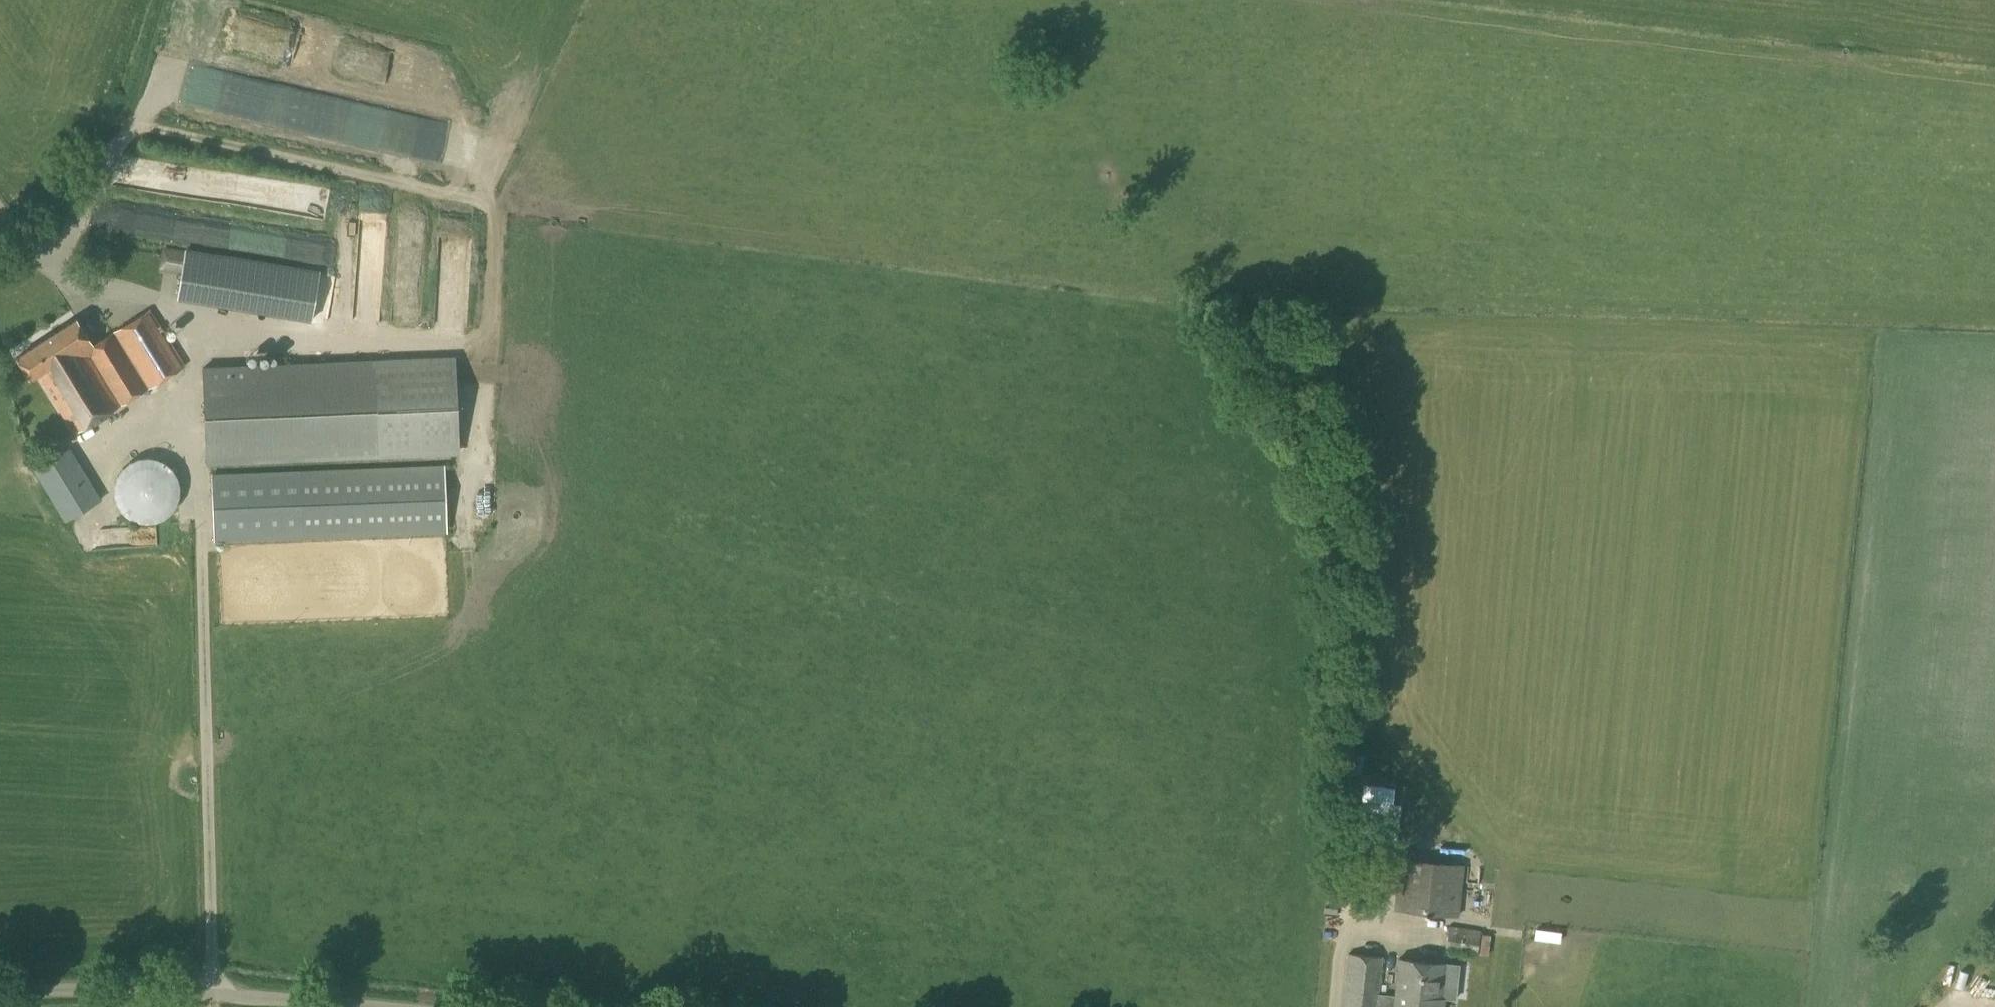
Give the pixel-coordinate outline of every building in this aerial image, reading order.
[(310,322),(321,270),(240,258),(184,249),(176,299),(232,308),(310,322)] [(184,366),(149,310),(92,346),(76,320),(16,357),(32,383),(39,378),(74,434),(184,366)] [(205,465),(459,454),(454,356),(201,367),(205,465)] [(65,521),(102,498),(70,447),(33,470),(65,521)] [(145,523),(151,523),(157,522),(162,520),(167,516),(171,513),(174,508),(177,503),(179,498),(180,492),(180,487),(179,481),(177,476),(174,471),(170,466),(166,463),(161,460),(156,458),(150,457),(145,457),(139,457),(134,459),(129,462),(124,465),(121,469),(117,474),(115,479),(114,484),(113,490),(114,496),(115,501),(118,506),(121,511),(125,515),(129,518),(134,521),(140,523),(145,523)] [(443,464),(211,473),(214,541),(446,532),(443,464)] [(1400,804),(1362,800),(1357,836),(1396,840),(1400,804)] [(1422,861),(1423,852),(1403,850),(1402,859),(1398,858),(1392,910),(1457,917),(1462,866),(1422,861)] [(1477,952),(1480,930),(1448,926),(1445,947),(1477,952)] [(1394,988),(1394,994),(1378,993),(1382,956),(1348,952),(1342,1006),(1443,1006),(1444,997),(1440,998),(1407,994),(1408,990),(1394,988)] [(1440,998),(1444,997),(1440,997),(1444,962),(1398,957),(1394,988),(1408,990),(1407,994),(1440,998)]
